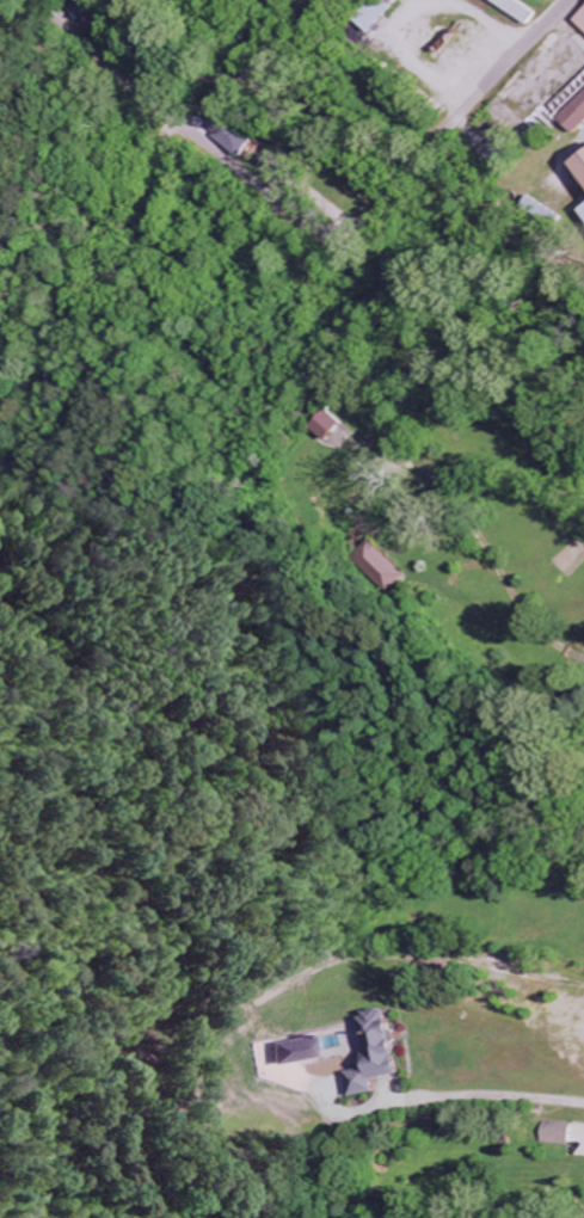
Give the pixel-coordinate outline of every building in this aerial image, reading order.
[(400,7),(391,0),(379,0),(360,22),(376,35),(400,7)] [(520,0),(491,0),(533,25),(541,13),(520,0)] [(95,11),(90,17),(79,8),(65,24),(87,42),(97,31),(105,37),(114,27),(95,11)] [(565,118),(580,134),(583,131),(583,100),(565,118)] [(258,136),(222,119),(212,141),(249,157),(258,136)] [(350,423),(327,411),(315,433),(338,445),(350,423)] [(384,1069),(359,1074),(363,1098),(390,1094),(388,1081),(419,1076),(410,1024),(405,1025),(402,1010),(374,1015),(384,1069)] [(273,1045),(277,1068),(319,1060),(314,1037),(273,1045)] [(547,1146),(576,1147),(577,1125),(547,1124),(547,1146)]
